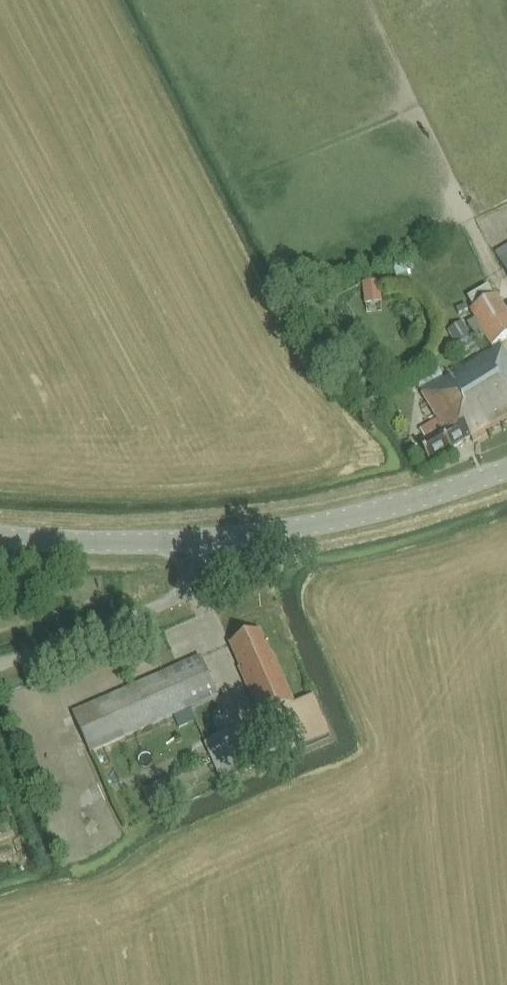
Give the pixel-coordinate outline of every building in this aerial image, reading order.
[(496,255),(506,273),(506,248),(496,255)] [(395,276),(413,269),(410,260),(391,267),(395,276)] [(365,305),(381,304),(379,282),(363,284),(365,305)] [(494,296),(488,286),(467,298),(473,309),(470,310),(493,349),(421,392),(443,429),(418,444),(429,463),(471,438),(473,442),(506,422),(506,359),(498,344),(506,338),(506,312),(497,295),(494,296)] [(475,345),(462,323),(447,332),(460,354),(475,345)] [(294,705),(288,692),(272,655),(270,656),(260,632),(231,645),(241,669),(239,669),(261,719),(294,705)] [(190,709),(217,697),(200,658),(173,670),(73,714),(90,753),(190,709)] [(221,781),(256,765),(239,729),(204,744),(221,781)] [(187,769),(186,782),(203,784),(204,770),(187,769)]
